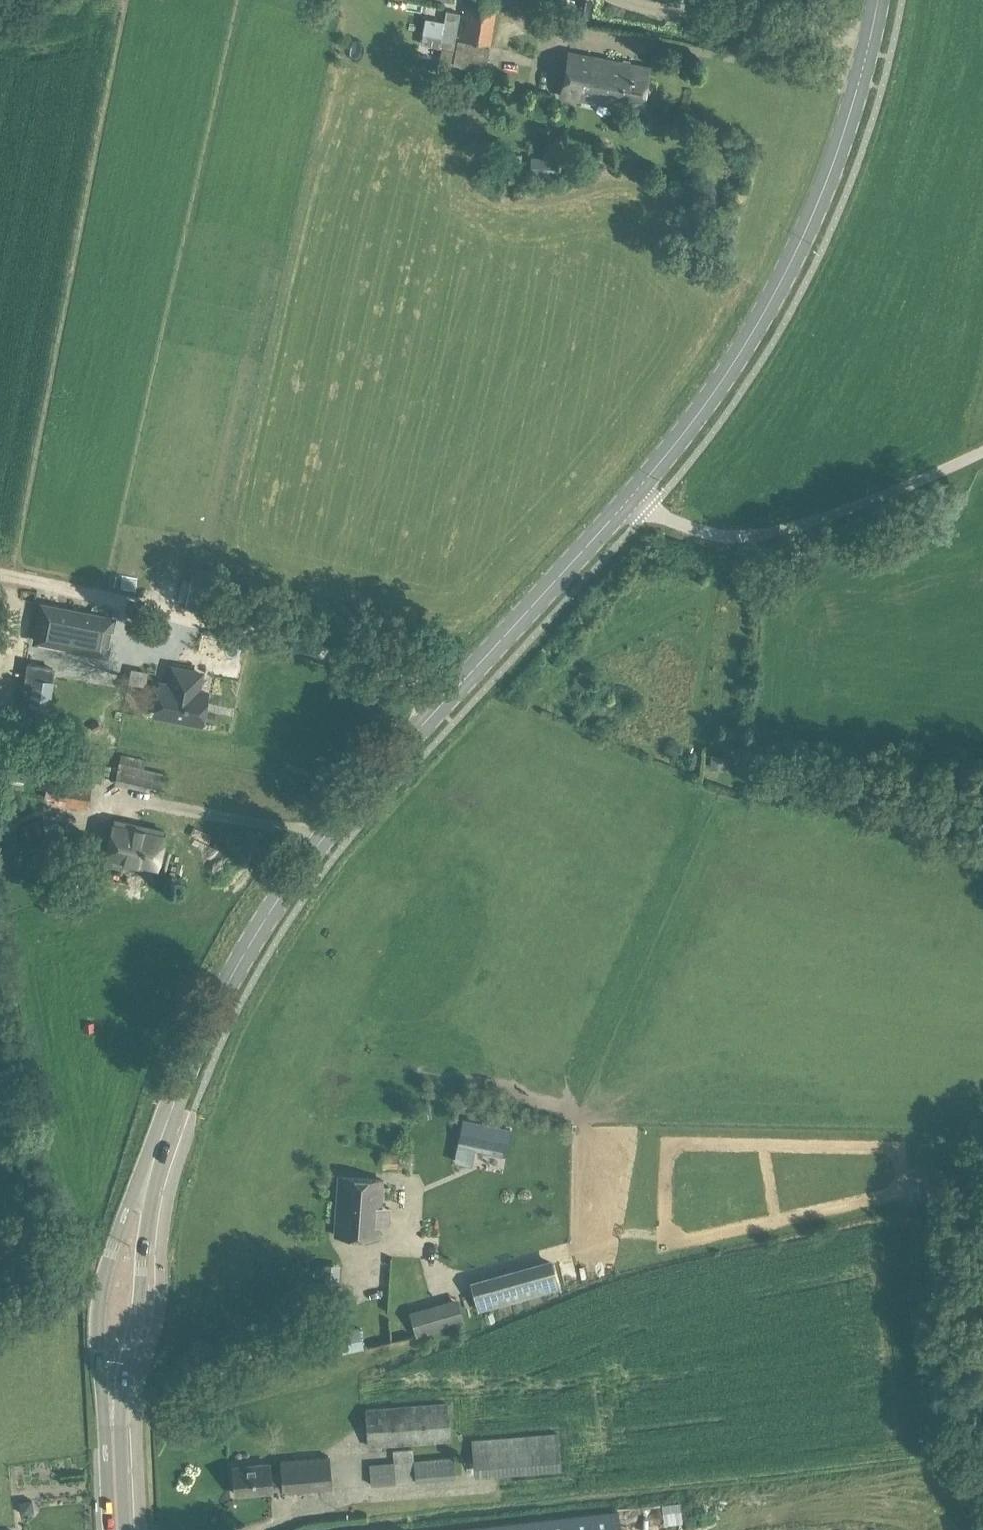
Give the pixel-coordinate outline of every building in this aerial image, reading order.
[(463,39),(489,43),(496,0),(470,0),(463,39)] [(575,15),(588,18),(591,0),(579,0),(575,15)] [(443,30),(440,48),(442,49),(453,51),(460,13),(446,11),(444,22),(443,30)] [(443,30),(424,27),(421,45),(440,48),(443,30)] [(488,45),(458,41),(454,65),(484,70),(488,45)] [(640,110),(648,68),(571,53),(562,95),(640,110)] [(553,159),(531,157),(530,173),(551,174),(553,159)] [(108,658),(116,616),(40,602),(32,643),(108,658)] [(7,648),(10,628),(0,627),(0,646),(7,648)] [(161,683),(155,714),(201,723),(207,692),(198,690),(201,673),(173,668),(171,681),(173,682),(173,686),(161,683)] [(121,754),(115,782),(149,789),(150,786),(153,770),(144,768),(146,760),(121,754)] [(724,755),(712,754),(711,767),(723,768),(724,755)] [(153,770),(150,786),(161,788),(164,773),(162,772),(153,770)] [(92,786),(58,780),(53,804),(87,809),(92,786)] [(162,831),(115,820),(107,857),(154,868),(162,831)] [(187,840),(185,849),(201,854),(204,844),(187,840)] [(510,1130),(463,1120),(455,1161),(471,1164),(474,1148),(505,1154),(510,1130)] [(398,1155),(383,1155),(383,1167),(398,1167),(398,1155)] [(378,1237),(382,1182),(340,1178),(336,1233),(378,1237)] [(551,1260),(471,1282),(478,1310),(558,1287),(551,1260)] [(437,1331),(429,1305),(409,1311),(417,1336),(437,1331)] [(367,1447),(382,1446),(451,1441),(448,1402),(365,1407),(367,1447)] [(558,1432),(472,1439),(475,1477),(561,1470),(558,1432)] [(282,1478),(269,1479),(268,1466),(231,1469),(233,1496),(270,1493),(270,1489),(283,1488),(283,1494),(332,1489),(330,1455),(281,1459),(282,1478)] [(414,1460),(415,1479),(416,1482),(455,1479),(454,1456),(414,1460)] [(396,1483),(393,1461),(370,1463),(371,1485),(396,1483)] [(34,1513),(32,1499),(19,1501),(21,1515),(34,1513)] [(618,1510),(446,1529),(621,1529),(618,1510)]
